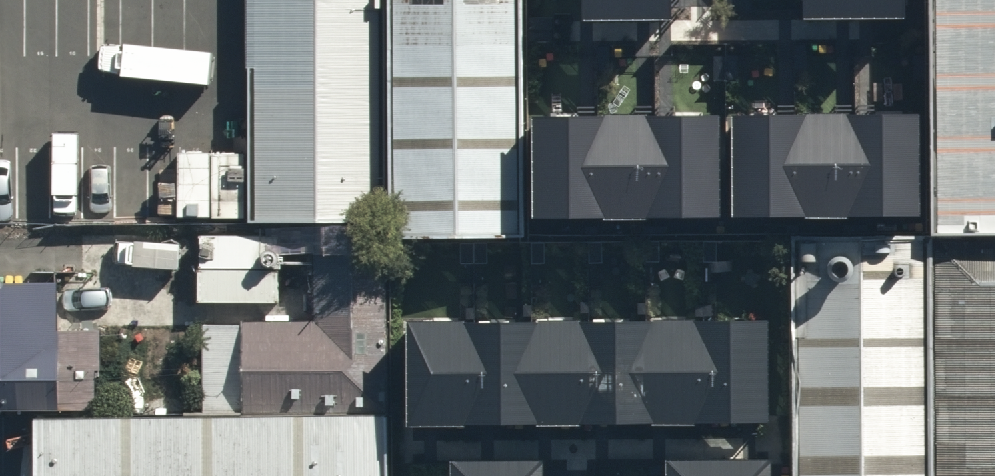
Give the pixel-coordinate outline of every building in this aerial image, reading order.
[(253,219),(387,219),(386,0),(252,0),(253,219)] [(391,238),(515,237),(513,0),(389,0),(391,238)] [(581,15),(670,14),(670,0),(581,0),(581,15)] [(799,13),(900,12),(900,0),(799,0),(799,13)] [(931,230),(994,230),(994,0),(929,0),(931,230)] [(541,104),(542,220),(715,219),(714,102),(541,104)] [(734,110),(735,219),(914,217),(912,107),(734,110)] [(391,223),(314,224),(315,320),(244,320),(244,413),(392,411),(391,223)] [(798,236),(799,475),(926,475),(925,235),(798,236)] [(933,240),(934,475),(994,475),(994,240),(933,240)] [(0,284),(0,412),(99,412),(99,330),(60,330),(60,284),(0,284)] [(411,313),(412,423),(766,419),(765,310),(411,313)] [(35,417),(36,475),(389,475),(389,414),(35,417)] [(668,475),(768,475),(768,450),(668,450),(668,475)] [(453,475),(541,475),(541,451),(453,451),(453,475)]
